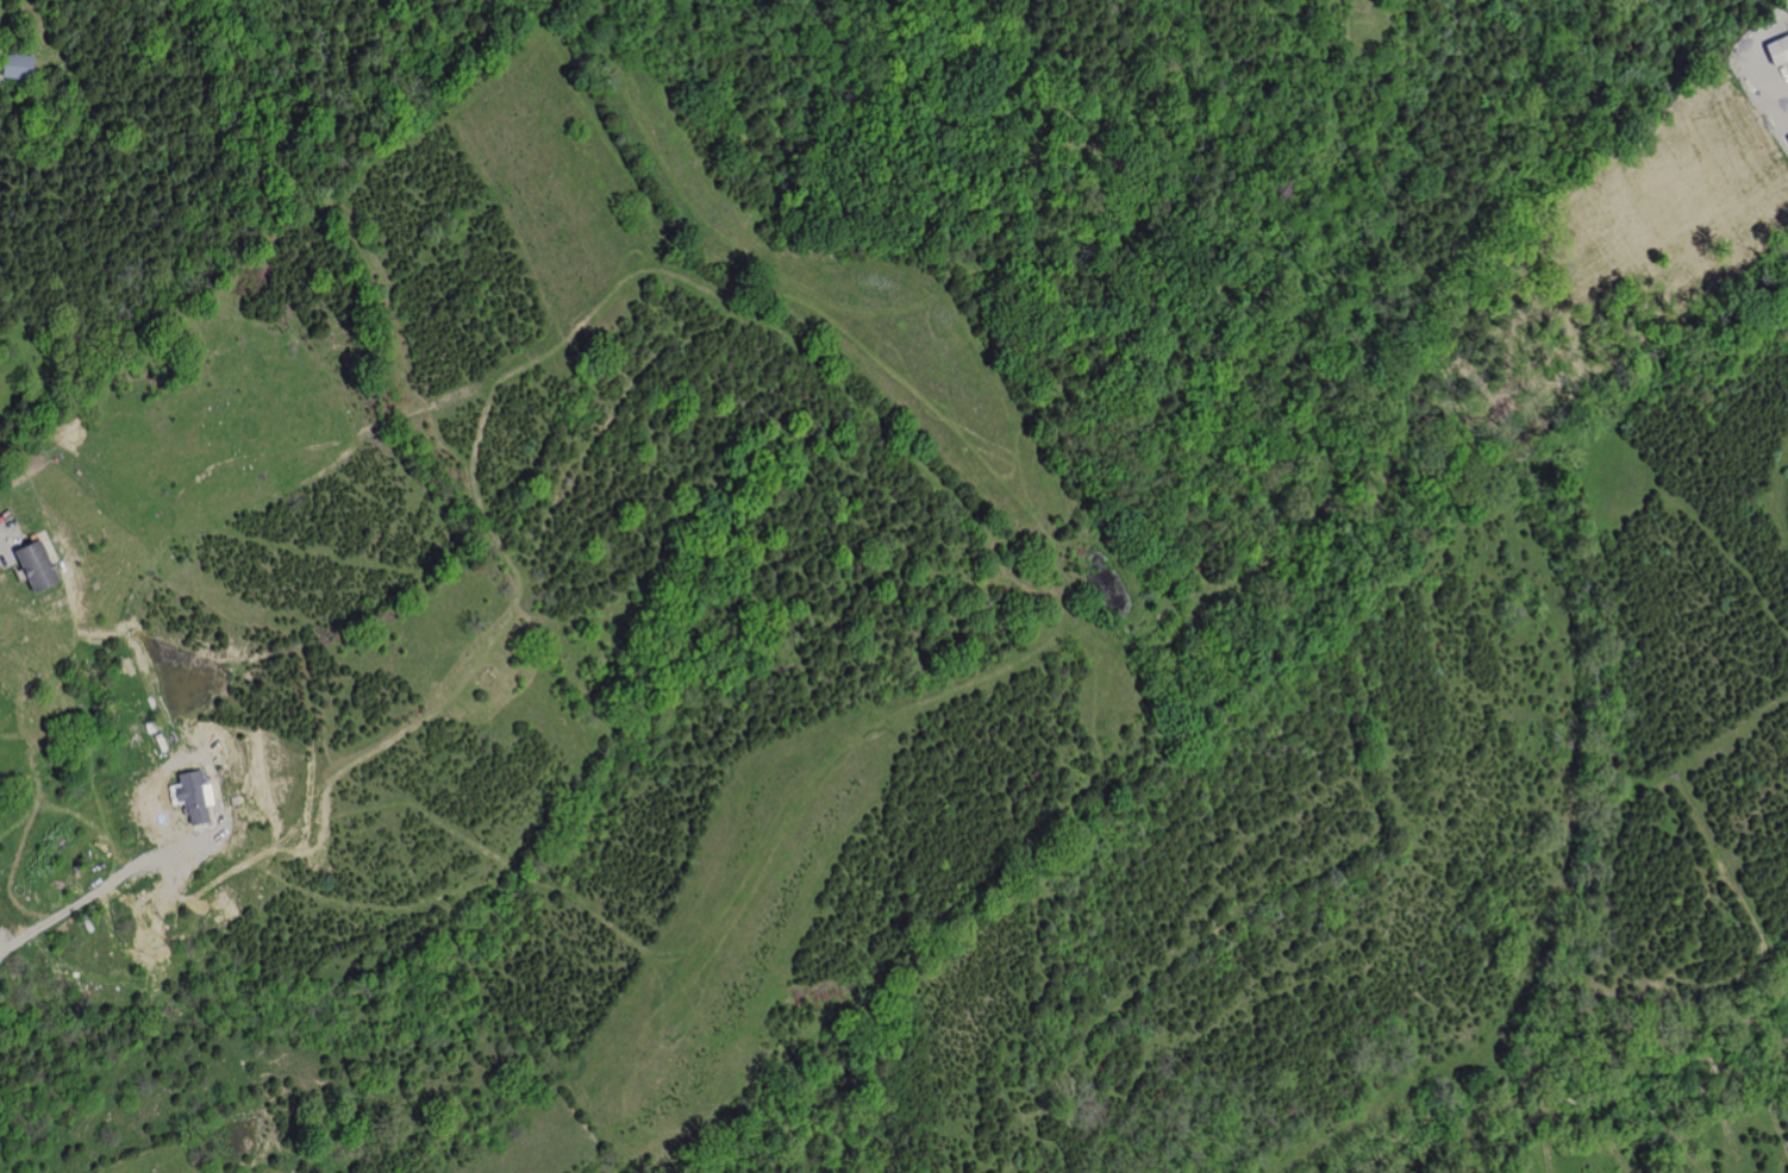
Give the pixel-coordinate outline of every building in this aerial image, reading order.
[(1787,62),(1787,35),(1769,43),(1780,65),(1787,62)] [(5,75),(6,52),(35,55),(32,77),(5,75)] [(1287,202),(1299,184),(1287,177),(1282,184),(1271,178),(1267,186),(1277,192),(1275,195),(1287,202)] [(36,592),(61,581),(56,570),(57,569),(54,563),(52,563),(42,540),(17,551),(36,592)] [(149,733),(158,728),(154,720),(145,724),(149,733)] [(193,824),(190,813),(187,814),(185,803),(173,805),(169,786),(181,784),(180,774),(204,770),(206,786),(213,785),(215,802),(210,802),(210,805),(208,805),(211,822),(193,824)]
